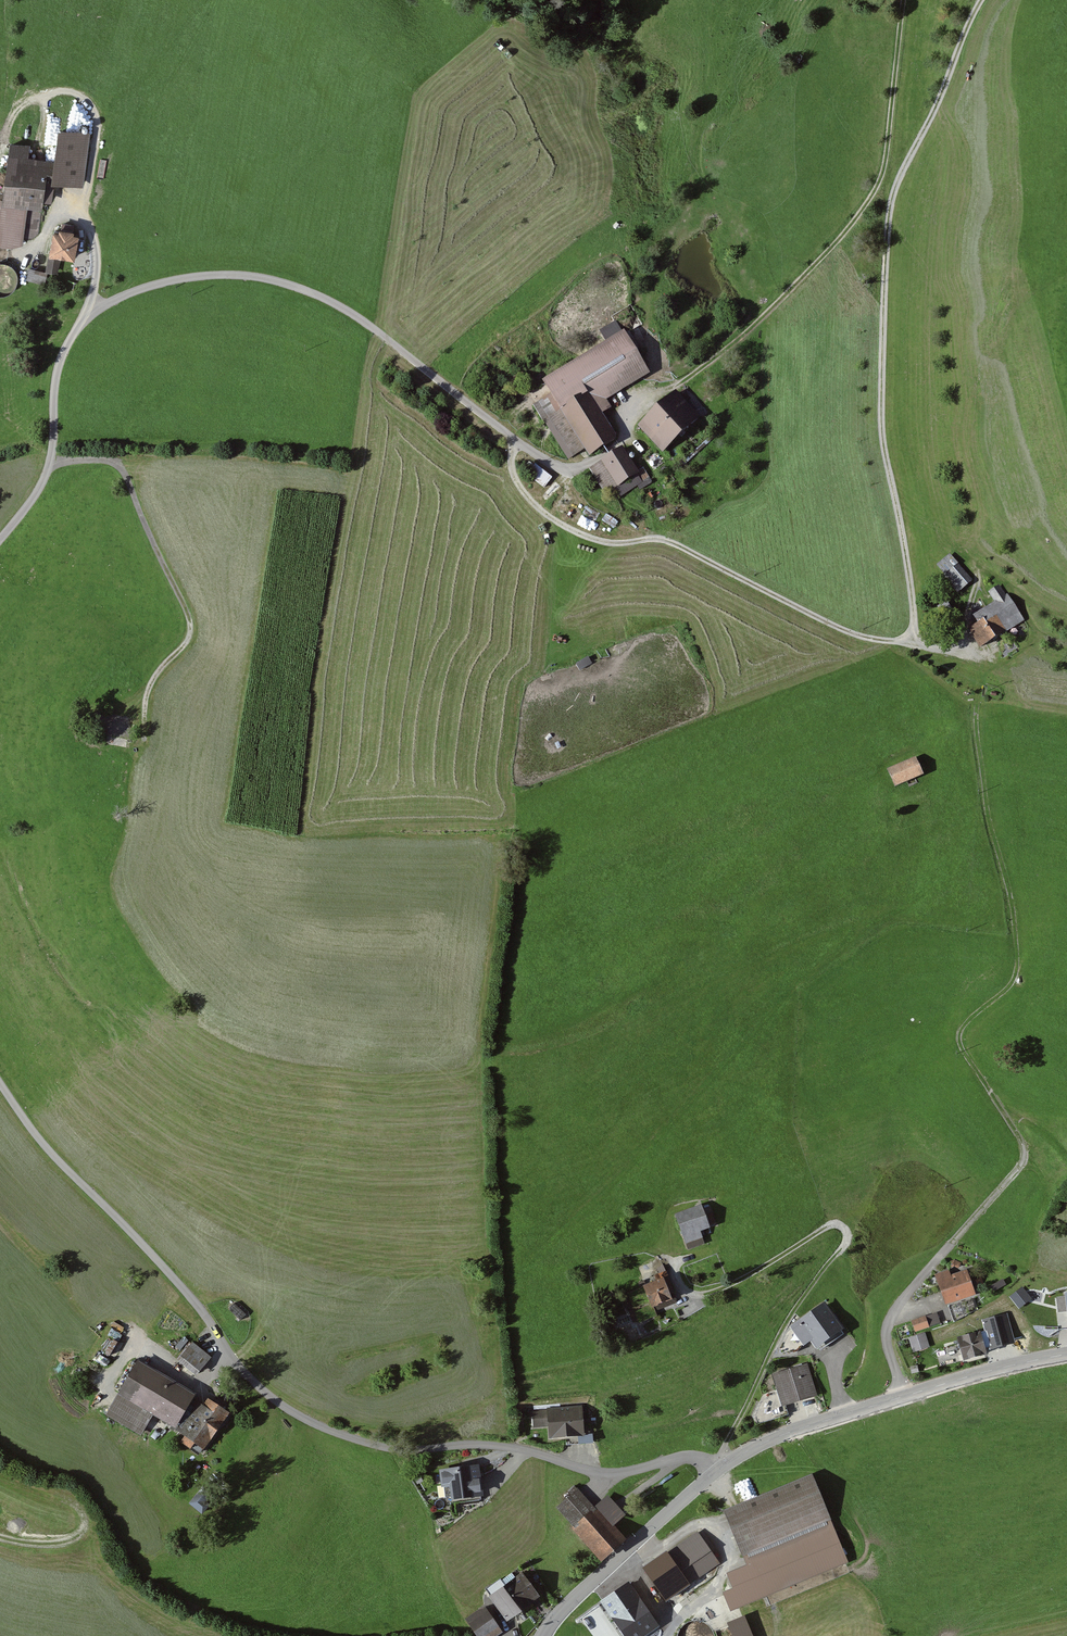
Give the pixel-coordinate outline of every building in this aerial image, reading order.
[(79,183),(85,134),(58,131),(52,179),(79,183)] [(50,179),(52,161),(44,160),(25,158),(26,146),(9,144),(6,169),(2,197),(3,198),(3,200),(0,200),(0,241),(7,242),(19,241),(20,236),(29,237),(35,232),(38,205),(42,178),(50,179)] [(71,257),(72,252),(75,235),(69,234),(70,230),(58,228),(58,232),(52,231),(48,252),(71,257)] [(28,271),(42,273),(44,261),(30,259),(28,271)] [(602,320),(606,328),(623,319),(618,311),(602,320)] [(619,334),(544,382),(550,392),(561,410),(584,395),(590,405),(600,398),(640,373),(643,371),(619,334)] [(584,446),(589,454),(612,439),(596,415),(590,405),(584,395),(561,410),(550,392),(534,404),(568,457),(584,446)] [(672,394),(670,396),(638,425),(650,438),(660,449),(694,419),(672,394)] [(601,461),(590,468),(605,492),(617,485),(634,474),(623,457),(618,449),(601,461)] [(543,486),(551,476),(534,463),(526,473),(543,486)] [(937,566),(944,574),(942,576),(955,592),(960,587),(968,580),(948,556),(937,566)] [(994,602),(985,608),(1000,632),(1007,628),(1019,620),(1021,619),(1005,595),(1003,596),(997,586),(988,592),(994,602)] [(956,616),(947,600),(937,606),(946,622),(956,616)] [(1000,632),(985,608),(979,612),(972,616),(977,623),(967,629),(978,646),(1000,632)] [(886,770),(893,786),(920,774),(912,758),(886,770)] [(674,1216),(683,1241),(699,1235),(697,1229),(711,1224),(705,1208),(701,1210),(700,1207),(674,1216)] [(935,1275),(944,1302),(971,1293),(963,1272),(951,1276),(949,1270),(935,1275)] [(655,1282),(642,1287),(649,1306),(669,1299),(667,1294),(671,1292),(663,1272),(657,1274),(653,1276),(655,1282)] [(1002,1280),(990,1287),(993,1292),(1005,1285),(1002,1280)] [(1022,1288),(1010,1297),(1019,1307),(1031,1298),(1022,1288)] [(1059,1288),(1059,1303),(1066,1303),(1066,1288),(1059,1288)] [(817,1346),(840,1329),(823,1304),(791,1327),(803,1344),(811,1338),(817,1346)] [(936,1313),(911,1321),(915,1330),(940,1322),(936,1313)] [(990,1350),(1015,1343),(1007,1313),(982,1320),(985,1330),(989,1345),(990,1350)] [(981,1348),(989,1345),(985,1330),(956,1338),(962,1359),(983,1353),(981,1348)] [(924,1334),(909,1338),(914,1351),(928,1346),(924,1334)] [(206,1356),(190,1343),(180,1356),(196,1369),(206,1356)] [(151,1409),(173,1422),(185,1404),(188,1398),(136,1366),(138,1362),(134,1360),(132,1360),(129,1365),(134,1368),(110,1406),(106,1414),(137,1433),(142,1425),(151,1409)] [(800,1396),(811,1393),(803,1367),(774,1376),(781,1399),(799,1393),(800,1396)] [(229,1406),(215,1397),(210,1404),(205,1401),(201,1407),(194,1402),(190,1408),(185,1404),(173,1422),(180,1426),(176,1430),(184,1435),(180,1441),(188,1447),(196,1453),(200,1447),(229,1406)] [(583,1435),(580,1406),(532,1409),(533,1427),(549,1425),(550,1437),(583,1435)] [(475,1467),(440,1471),(443,1497),(448,1496),(449,1503),(479,1499),(478,1492),(475,1467)] [(727,1593),(732,1609),(845,1563),(808,1477),(744,1504),(725,1512),(748,1567),(730,1574),(736,1589),(727,1593)] [(199,1483),(190,1494),(203,1504),(212,1494),(199,1483)] [(593,1511),(575,1490),(556,1506),(600,1556),(620,1538),(610,1528),(625,1515),(609,1497),(593,1511)] [(645,1571),(665,1599),(686,1584),(717,1562),(695,1532),(665,1553),(653,1561),(655,1564),(645,1571)] [(514,1577),(503,1585),(520,1607),(536,1595),(520,1572),(513,1577),(514,1577)] [(503,1585),(501,1581),(499,1578),(485,1588),(490,1595),(489,1595),(504,1618),(512,1612),(520,1607),(503,1585)] [(628,1583),(599,1603),(623,1635),(647,1635),(659,1627),(628,1583)] [(464,1620),(475,1635),(483,1635),(498,1626),(487,1609),(479,1615),(476,1612),(464,1620)] [(744,1616),(727,1623),(733,1635),(752,1635),(744,1616)] [(713,1630),(706,1622),(696,1619),(687,1621),(679,1628),(677,1635),(714,1635),(713,1630)]
